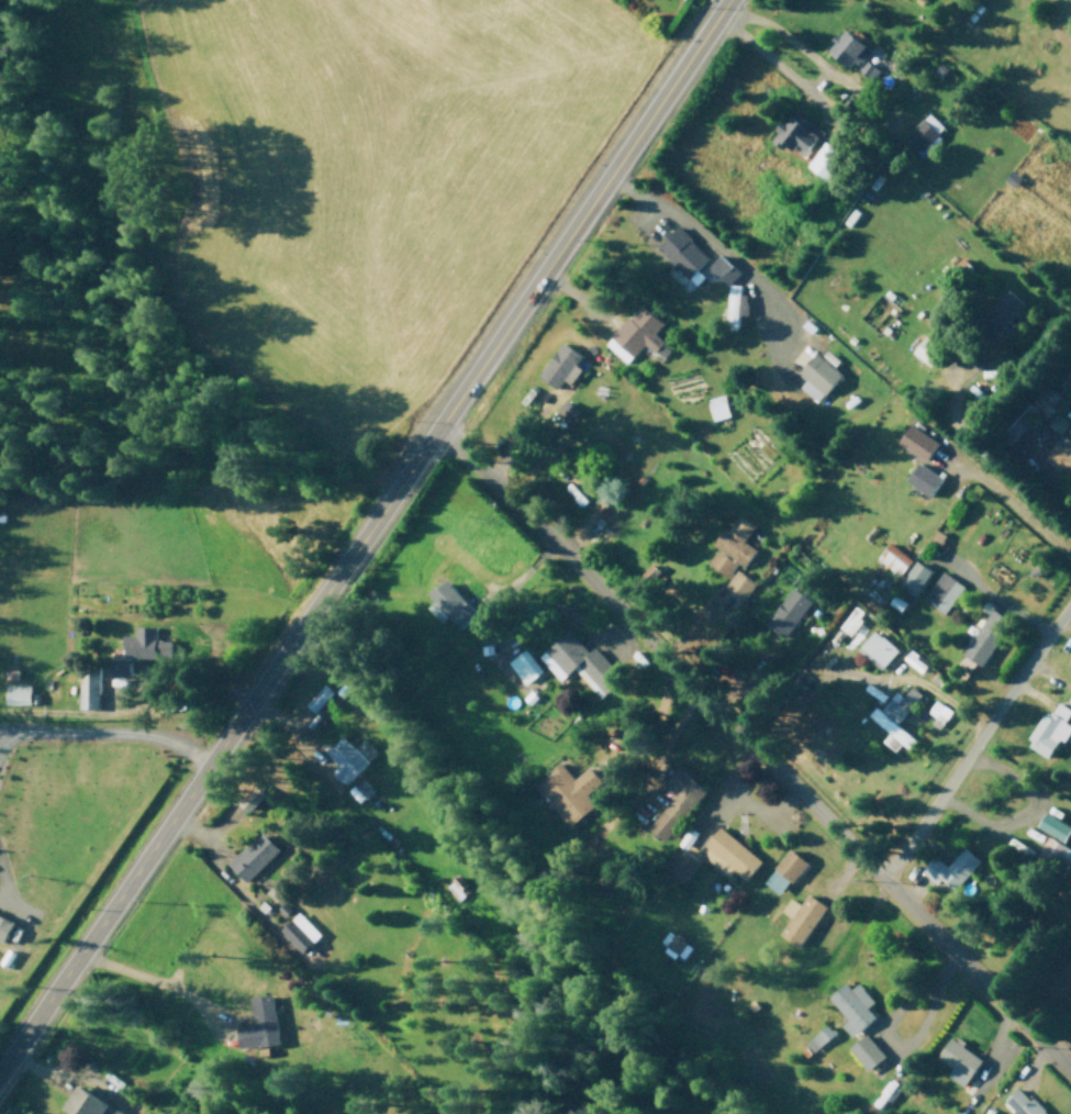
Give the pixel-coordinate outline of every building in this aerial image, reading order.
[(869,45),(844,27),(827,51),(853,69),(869,45)] [(871,80),(879,70),(867,60),(859,70),(871,80)] [(946,130),(930,112),(903,137),(919,154),(946,130)] [(820,135),(789,115),(775,138),(806,157),(820,135)] [(828,180),(845,154),(824,140),(808,166),(828,180)] [(710,257),(676,224),(655,246),(696,284),(703,276),(697,270),(710,257)] [(741,272),(722,253),(708,267),(726,286),(741,272)] [(747,312),(748,293),(740,293),(741,283),(728,283),(727,312),(747,312)] [(984,315),(1001,331),(1027,304),(1010,288),(984,315)] [(644,343),(656,353),(665,341),(655,333),(664,322),(640,302),(606,344),(629,363),(644,343)] [(913,352),(929,364),(942,346),(926,335),(913,352)] [(571,383),(582,367),(576,363),(583,354),(564,341),(540,375),(558,387),(565,378),(571,383)] [(807,379),(800,386),(817,402),(843,373),(832,363),(818,351),(799,372),(807,379)] [(730,416),(726,394),(708,397),(712,419),(730,416)] [(1061,433),(1070,420),(1057,411),(1048,424),(1061,433)] [(940,442),(912,424),(900,442),(928,460),(940,442)] [(1062,434),(1047,458),(1070,474),(1070,440),(1062,434)] [(908,480),(931,495),(943,478),(920,462),(908,480)] [(619,502),(606,491),(595,504),(607,515),(619,502)] [(746,541),(757,524),(741,513),(731,528),(726,525),(714,544),(720,547),(709,563),(730,577),(739,563),(745,566),(757,549),(746,541)] [(900,576),(913,558),(890,542),(877,559),(900,576)] [(915,595),(932,570),(918,559),(900,584),(915,595)] [(726,587),(747,598),(757,580),(736,569),(726,587)] [(924,600),(947,613),(964,583),(941,570),(924,600)] [(442,621),(448,615),(460,628),(477,613),(447,580),(430,596),(434,601),(428,606),(442,621)] [(813,599),(793,586),(768,624),(787,637),(813,599)] [(866,612),(855,604),(839,627),(850,635),(866,612)] [(984,665),(1011,618),(992,608),(965,655),(984,665)] [(171,658),(172,638),(156,638),(156,626),(135,625),(135,635),(124,635),(124,659),(112,659),(111,677),(131,677),(131,658),(171,658)] [(560,681),(576,668),(586,682),(587,681),(599,697),(621,679),(595,646),(588,652),(570,630),(539,655),(560,681)] [(899,648),(874,630),(859,651),(884,669),(899,648)] [(524,684),(542,672),(525,649),(508,661),(524,684)] [(904,658),(922,672),(927,665),(910,651),(904,658)] [(100,670),(80,669),(79,708),(99,708),(100,670)] [(32,704),(31,683),(7,684),(7,704),(32,704)] [(308,703),(317,711),(337,691),(329,683),(308,703)] [(898,724),(922,693),(912,686),(904,696),(896,690),(882,709),(876,705),(869,715),(890,732),(883,740),(896,751),(902,743),(910,749),(917,739),(898,724)] [(926,714),(942,725),(952,710),(936,699),(926,714)] [(1058,702),(1050,715),(1044,712),(1026,745),(1050,757),(1060,738),(1066,742),(1070,732),(1070,723),(1066,720),(1070,711),(1070,709),(1058,702)] [(379,750),(365,738),(356,747),(343,735),(326,753),(338,764),(332,771),(346,785),(379,750)] [(532,783),(567,823),(588,802),(582,795),(596,782),(585,770),(573,779),(560,760),(532,783)] [(707,788),(680,767),(668,783),(677,791),(650,827),(668,840),(707,788)] [(359,803),(374,789),(363,778),(348,791),(359,803)] [(1046,813),(1040,828),(1068,841),(1070,833),(1070,824),(1046,813)] [(700,850),(716,826),(762,861),(747,879),(700,850)] [(224,857),(245,878),(277,850),(260,831),(224,857)] [(1049,836),(1040,854),(1067,868),(1070,860),(1070,847),(1049,836)] [(776,865),(789,880),(807,860),(793,846),(776,865)] [(947,866),(936,855),(922,870),(937,884),(943,878),(955,889),(981,860),(966,846),(947,866)] [(471,891),(461,875),(446,884),(456,901),(471,891)] [(810,893),(781,933),(801,945),(821,920),(832,906),(810,893)] [(16,921),(0,914),(0,939),(6,942),(16,921)] [(683,960),(692,947),(669,930),(659,944),(683,960)] [(826,992),(843,982),(848,988),(854,983),(873,1001),(868,1007),(874,1020),(858,1032),(852,1036),(840,1021),(826,992)] [(236,1029),(252,1026),(249,1002),(268,996),(279,1043),(239,1048),(236,1029)] [(806,1040),(814,1051),(836,1034),(828,1024),(806,1040)] [(848,1047),(858,1032),(883,1058),(868,1071),(848,1047)] [(963,1041),(941,1077),(972,1101),(983,1084),(968,1072),(972,1063),(966,1059),(974,1048),(963,1041)] [(110,1104),(102,1113),(55,1113),(64,1103),(77,1085),(110,1104)] [(1017,1089),(1043,1113),(1020,1113),(1006,1100),(1017,1089)]
